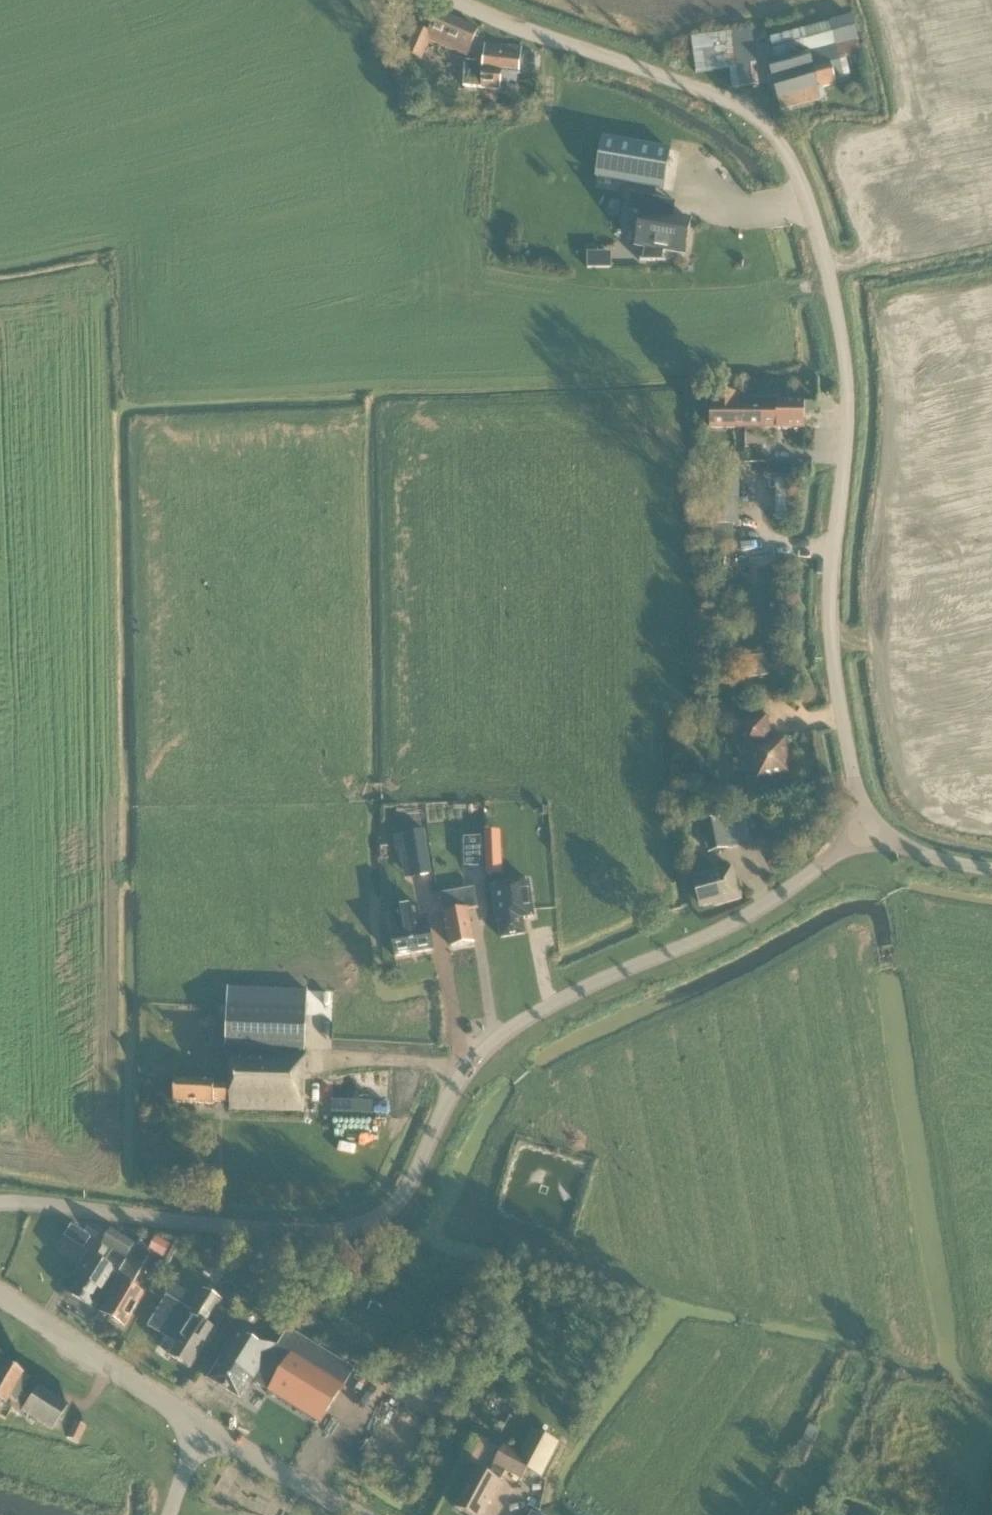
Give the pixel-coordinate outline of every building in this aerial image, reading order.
[(466,60),(479,30),(439,11),(428,33),(415,27),(404,53),(422,62),(430,42),(466,60)] [(819,98),(824,97),(822,88),(844,83),(838,61),(860,56),(851,21),(803,34),(802,32),(770,40),(775,61),(767,63),(780,111),(820,100),(819,98)] [(691,38),(693,54),(695,74),(729,70),(731,89),(758,86),(752,30),(691,38)] [(500,73),(502,47),(484,46),(482,64),(464,63),(462,88),(498,91),(500,73)] [(502,47),(500,73),(518,75),(521,49),(502,47)] [(670,151),(603,140),(596,179),(663,190),(670,151)] [(630,195),(626,212),(641,215),(635,247),(644,248),(642,261),(640,261),(640,262),(665,262),(665,261),(662,261),(663,252),(684,256),(690,222),(658,216),(661,201),(630,195)] [(591,269),(613,268),(613,253),(590,255),(591,269)] [(743,407),(742,407),(738,407),(738,395),(712,395),(712,407),(710,407),(710,429),(743,428),(743,407)] [(743,407),(743,428),(776,428),(776,430),(804,430),(804,414),(814,414),(814,403),(777,403),(777,400),(742,400),(742,407),(743,407)] [(733,527),(737,527),(738,470),(709,470),(709,526),(712,526),(712,547),(733,547),(733,527)] [(767,657),(742,660),(745,681),(769,677),(767,657)] [(770,744),(768,736),(769,736),(766,718),(736,724),(742,754),(748,753),(752,773),(749,774),(752,789),(767,786),(767,783),(792,778),(785,741),(770,744)] [(710,854),(728,850),(721,817),(703,821),(710,854)] [(393,837),(396,852),(406,851),(410,878),(431,875),(424,832),(393,837)] [(482,838),(463,839),(465,868),(483,867),(482,839),(482,838)] [(486,876),(500,875),(498,843),(484,844),(486,876)] [(716,907),(740,900),(731,869),(692,880),(699,905),(714,901),(716,907)] [(529,883),(492,888),(497,924),(498,924),(501,939),(525,936),(523,920),(534,919),(529,883)] [(473,944),(467,911),(477,909),(474,888),(438,894),(445,931),(448,930),(451,948),(473,944)] [(419,917),(417,907),(393,911),(395,922),(388,923),(390,934),(389,934),(394,958),(432,951),(428,927),(426,916),(419,917)] [(306,1051),(307,1010),(307,991),(227,988),(226,1008),(225,1048),(236,1048),(282,1050),(306,1051)] [(214,1083),(174,1082),(173,1104),(214,1105),(214,1103),(230,1103),(230,1110),(303,1112),(305,1056),(282,1056),(282,1050),(236,1048),(236,1054),(232,1054),(231,1073),(231,1085),(231,1086),(214,1086),(214,1083)] [(336,1127),(376,1127),(376,1102),(337,1102),(336,1127)] [(119,1275),(135,1246),(110,1231),(102,1246),(112,1252),(104,1266),(88,1256),(78,1272),(83,1276),(71,1296),(91,1308),(102,1290),(108,1294),(117,1278),(119,1275)] [(163,1259),(170,1246),(155,1238),(148,1252),(163,1259)] [(119,1275),(117,1278),(120,1280),(99,1313),(104,1316),(124,1328),(144,1294),(131,1286),(150,1254),(135,1246),(119,1275)] [(165,1356),(168,1350),(167,1349),(192,1303),(164,1286),(147,1317),(150,1319),(139,1340),(165,1356)] [(208,1347),(217,1332),(224,1320),(220,1317),(227,1305),(202,1290),(181,1326),(184,1328),(167,1356),(190,1370),(204,1345),(208,1347)] [(208,1381),(239,1400),(251,1381),(256,1384),(260,1378),(275,1387),(271,1393),(321,1424),(343,1388),(293,1357),(291,1361),(276,1352),(278,1348),(237,1323),(217,1356),(222,1358),(208,1381)] [(28,1379),(21,1375),(21,1374),(1,1362),(0,1363),(0,1418),(4,1421),(11,1408),(5,1404),(8,1398),(15,1402),(28,1379)] [(51,1431),(66,1407),(36,1388),(21,1411),(51,1431)] [(76,1445),(84,1428),(73,1423),(65,1439),(76,1445)] [(559,1445),(532,1430),(519,1456),(504,1448),(488,1477),(476,1471),(455,1510),(465,1514),(484,1514),(501,1484),(500,1484),(506,1473),(522,1482),(527,1472),(541,1480),(559,1445)] [(804,1467),(813,1449),(799,1443),(790,1461),(804,1467)]
